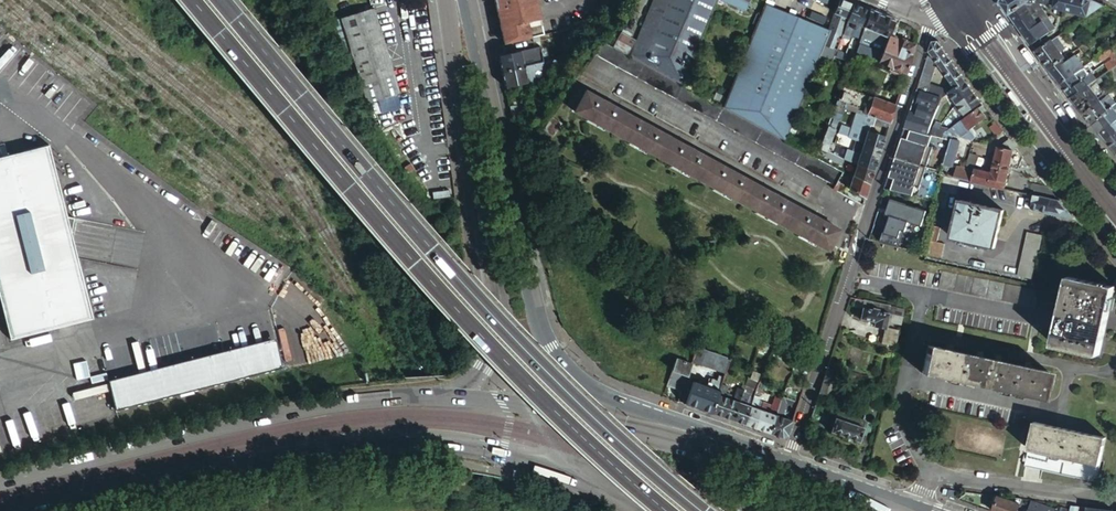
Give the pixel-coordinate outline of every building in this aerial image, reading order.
[(504,45),(532,39),(528,22),(542,19),(538,0),(494,0),(504,45)] [(682,84),(717,0),(653,0),(631,56),(682,84)] [(839,0),(838,0),(827,30),(828,31),(826,37),(829,38),(831,34),(838,16),(846,19),(847,17),(851,5),(839,0)] [(1054,0),(1002,0),(1001,3),(1010,15),(1025,5),(1030,12),(1039,6),(1036,2),(1054,3),(1054,0)] [(1054,3),(1053,8),(1064,10),(1067,0),(1054,0),(1054,3)] [(1088,16),(1103,6),(1093,1),(1088,0),(1067,0),(1064,10),(1080,14),(1088,16)] [(763,4),(722,107),(784,141),(826,37),(828,31),(827,30),(763,4)] [(860,8),(851,5),(847,17),(846,19),(844,26),(843,29),(849,32),(850,29),(852,30),(860,8)] [(1034,18),(1043,12),(1039,6),(1030,12),(1025,5),(1010,15),(1015,23),(1017,25),(1033,15),(1034,18)] [(864,10),(860,8),(852,30),(851,35),(859,39),(868,12),(864,10)] [(399,94),(373,10),(341,19),(341,21),(335,23),(338,34),(345,33),(366,104),(399,94)] [(893,22),(868,12),(859,39),(857,44),(866,47),(869,39),(868,38),(871,31),(875,33),(887,38),(888,35),(893,22)] [(1042,20),(1047,16),(1043,12),(1034,18),(1033,15),(1017,25),(1023,34),(1043,21),(1042,20)] [(840,37),(843,29),(844,26),(846,19),(838,16),(831,34),(840,37)] [(528,22),(532,39),(546,36),(542,19),(528,22)] [(1023,34),(1031,44),(1050,31),(1049,30),(1045,24),(1043,21),(1023,34)] [(1045,24),(1049,30),(1054,26),(1050,21),(1045,24)] [(1073,26),(1070,21),(1064,25),(1063,27),(1066,31),(1073,26)] [(620,32),(612,47),(627,55),(635,40),(620,32)] [(881,53),(880,58),(878,62),(892,68),(891,72),(898,75),(899,71),(905,74),(906,70),(914,45),(888,35),(887,38),(885,44),(881,53)] [(1052,40),(1036,51),(1045,64),(1048,69),(1062,60),(1065,58),(1060,51),(1065,48),(1057,37),(1052,40)] [(919,85),(917,90),(943,98),(949,94),(954,91),(966,82),(963,78),(954,65),(938,42),(932,43),(919,85)] [(595,47),(593,51),(592,53),(593,54),(635,76),(725,126),(834,185),(836,181),(841,172),(815,157),(813,156),(784,141),(722,107),(705,98),(681,85),(631,58),(627,55),(612,47),(604,43),(601,48),(597,45),(595,47)] [(856,47),(854,51),(854,52),(874,60),(875,56),(880,58),(881,53),(875,51),(866,47),(857,44),(856,47)] [(1112,47),(1092,62),(1094,65),(1100,60),(1101,62),(1109,56),(1110,59),(1115,55),(1115,53),(1112,47)] [(833,57),(842,61),(845,51),(836,48),(833,57)] [(845,51),(842,61),(849,64),(854,52),(854,51),(846,48),(845,51)] [(502,72),(544,63),(543,56),(522,60),(520,51),(498,56),(502,72)] [(1105,74),(1115,66),(1115,55),(1110,59),(1112,60),(1105,65),(1106,67),(1097,74),(1099,78),(1101,77),(1105,74)] [(1062,60),(1048,69),(1058,81),(1060,84),(1081,69),(1084,68),(1076,56),(1065,63),(1062,60)] [(545,69),(544,63),(502,72),(505,87),(527,83),(525,73),(545,69)] [(1081,69),(1060,84),(1065,91),(1086,76),(1081,69)] [(1110,80),(1105,74),(1101,77),(1103,80),(1106,84),(1110,80)] [(1065,91),(1071,98),(1092,83),(1086,76),(1065,91)] [(1110,80),(1106,84),(1109,88),(1112,91),(1115,88),(1115,87),(1110,80)] [(1073,100),(1078,106),(1094,94),(1100,89),(1097,84),(1095,81),(1092,83),(1071,98),(1073,100)] [(973,92),(966,82),(954,91),(949,94),(953,100),(956,104),(973,92)] [(1109,88),(1106,84),(1100,89),(1094,94),(1097,97),(1109,88)] [(894,106),(841,87),(836,100),(841,103),(867,112),(866,116),(880,121),(879,123),(887,127),(889,121),(894,106)] [(917,90),(914,101),(909,114),(908,119),(905,126),(926,132),(929,133),(930,129),(932,124),(933,123),(924,120),(928,110),(936,112),(937,108),(943,98),(917,90)] [(838,229),(585,91),(574,111),(827,250),(838,229)] [(976,96),(973,92),(956,104),(953,107),(960,117),(981,102),(976,96)] [(724,97),(715,94),(712,99),(721,103),(724,97)] [(1094,94),(1078,106),(1084,114),(1100,101),(1097,97),(1094,94)] [(1107,110),(1111,106),(1115,103),(1108,94),(1100,101),(1107,110)] [(953,107),(956,104),(953,100),(948,104),(951,108),(953,107)] [(1100,101),(1084,114),(1091,123),(1107,110),(1100,101)] [(979,108),(983,106),(981,102),(960,117),(962,121),(979,108)] [(509,106),(511,116),(526,112),(524,103),(509,106)] [(840,107),(834,105),(832,110),(830,117),(840,121),(844,109),(840,107)] [(985,118),(990,115),(987,111),(983,106),(979,108),(985,118)] [(1091,123),(1099,132),(1115,118),(1115,112),(1111,106),(1107,110),(1091,123)] [(952,135),(960,137),(985,118),(979,108),(962,121),(944,133),(952,135)] [(877,129),(879,123),(880,121),(866,116),(866,117),(864,124),(877,129)] [(560,122),(551,117),(543,130),(552,136),(560,122)] [(1099,132),(1108,144),(1115,137),(1115,118),(1099,132)] [(840,126),(837,134),(847,138),(850,130),(840,126)] [(933,134),(943,137),(944,133),(941,132),(942,128),(935,126),(933,130),(933,134)] [(826,127),(818,148),(823,150),(827,152),(834,130),(826,127)] [(863,144),(866,132),(862,130),(858,142),(863,144)] [(10,340),(93,318),(74,245),(63,243),(68,221),(71,205),(64,204),(45,132),(0,144),(0,300),(10,340)] [(879,150),(883,138),(866,132),(863,144),(879,150)] [(948,149),(951,139),(943,137),(933,134),(929,133),(926,132),(923,145),(938,149),(939,146),(948,149)] [(835,137),(833,144),(846,149),(849,142),(835,137)] [(1108,144),(1110,147),(1115,153),(1115,152),(1115,137),(1108,144)] [(948,149),(943,163),(952,166),(959,141),(955,140),(956,139),(953,138),(952,140),(951,139),(948,149)] [(1011,143),(1008,139),(999,147),(997,147),(993,165),(1008,169),(1009,166),(1018,169),(1023,157),(1011,143)] [(863,144),(859,154),(876,161),(879,150),(863,144)] [(907,146),(900,144),(895,156),(891,169),(896,170),(898,164),(936,173),(939,161),(905,153),(907,146)] [(823,150),(818,148),(816,156),(824,160),(827,152),(823,150)] [(849,162),(856,165),(859,154),(853,152),(849,162)] [(856,165),(872,171),(876,161),(859,154),(856,165)] [(969,154),(965,169),(970,170),(970,168),(974,168),(977,156),(969,154)] [(954,177),(959,179),(972,182),(989,186),(992,173),(974,168),(970,168),(970,170),(965,169),(964,169),(965,165),(962,164),(961,168),(956,167),(954,177)] [(871,175),(872,171),(856,165),(848,189),(864,198),(871,175)] [(992,173),(989,186),(995,187),(1004,189),(1008,169),(993,165),(992,173)] [(954,177),(943,175),(940,190),(956,194),(959,179),(954,177)] [(832,190),(839,193),(840,191),(841,189),(842,184),(836,181),(834,185),(832,190)] [(1033,195),(1058,200),(1053,194),(1047,186),(1031,183),(1029,194),(1033,195)] [(430,192),(432,202),(451,199),(449,189),(430,192)] [(948,194),(940,191),(937,206),(945,208),(948,194)] [(1065,208),(1058,200),(1033,195),(1030,209),(1073,218),(1065,208)] [(1003,210),(961,200),(952,238),(995,248),(1003,210)] [(926,213),(890,201),(885,216),(889,218),(887,226),(885,226),(879,243),(898,248),(903,232),(905,233),(908,224),(921,228),(926,213)] [(63,243),(74,245),(68,221),(63,243)] [(933,226),(930,239),(937,241),(940,228),(933,226)] [(1042,235),(1028,232),(1019,275),(1032,278),(1042,235)] [(944,244),(930,240),(927,254),(941,258),(944,244)] [(1102,283),(1068,276),(1053,345),(1100,355),(1114,286),(1108,285),(1108,282),(1102,281),(1102,283)] [(904,308),(855,298),(853,306),(861,307),(859,319),(873,322),(873,325),(884,328),(886,321),(901,323),(902,316),(904,308)] [(897,330),(885,328),(881,343),(893,346),(897,330)] [(1049,372),(927,346),(921,374),(1043,401),(1049,372)] [(694,355),(692,361),(725,373),(730,359),(697,347),(694,355)] [(683,387),(691,364),(676,358),(666,385),(683,391),(684,388),(683,387)] [(836,372),(827,369),(819,392),(830,395),(836,372)] [(747,381),(745,386),(753,389),(755,384),(747,381)] [(711,414),(719,392),(693,382),(685,405),(698,409),(711,414)] [(721,384),(719,392),(711,414),(734,422),(740,403),(742,397),(743,392),(745,387),(742,386),(741,390),(737,388),(733,401),(723,397),(727,386),(721,384)] [(754,396),(743,392),(742,397),(740,403),(750,406),(754,396)] [(750,406),(744,425),(748,426),(756,429),(762,411),(759,410),(761,405),(762,403),(758,402),(760,398),(754,396),(750,406)] [(776,414),(781,398),(778,397),(775,403),(773,402),(771,408),(769,413),(762,411),(756,429),(769,434),(776,414)] [(782,397),(781,398),(776,414),(769,434),(782,438),(788,435),(792,421),(781,417),(786,403),(787,399),(782,397)] [(740,403),(734,422),(744,425),(750,406),(740,403)] [(771,408),(761,405),(759,410),(762,411),(769,413),(771,408)] [(866,422),(837,412),(831,431),(859,442),(866,422)] [(1106,438),(1034,422),(1025,465),(1096,481),(1106,438)] [(806,446),(817,450),(822,434),(807,429),(803,441),(806,446)] [(856,463),(866,467),(870,454),(860,451),(856,463)] [(1020,502),(1021,499),(1011,498),(1010,500),(1000,496),(998,496),(997,497),(996,502),(993,510),(1017,510),(1020,502)] [(1078,506),(1075,506),(1071,505),(1070,509),(1057,506),(1055,510),(1030,501),(1029,505),(1020,502),(1017,510),(1078,510),(1078,506)]
